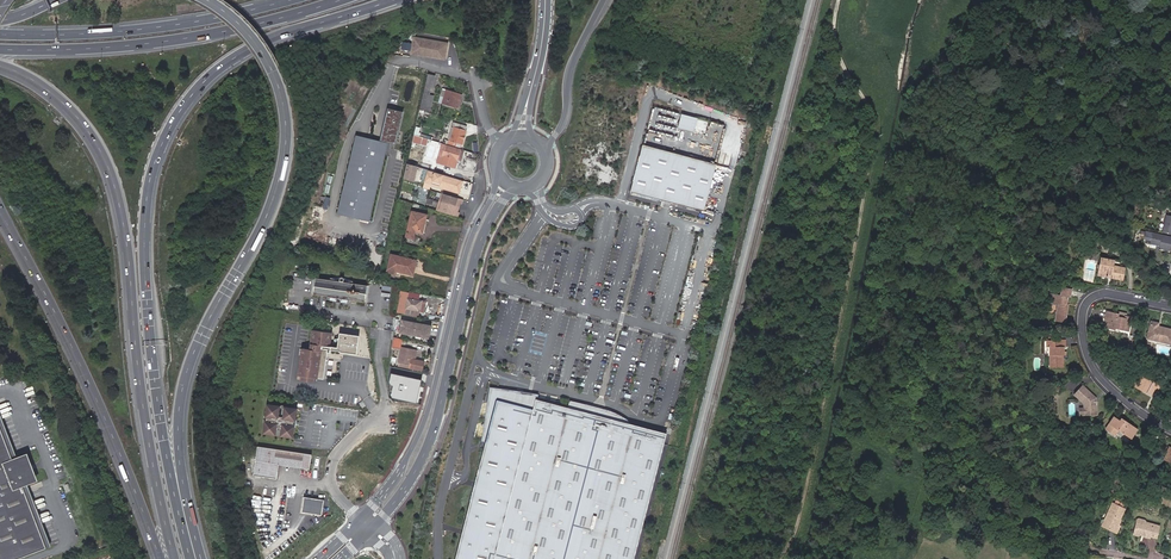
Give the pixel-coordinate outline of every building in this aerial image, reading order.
[(444,43),(410,37),(408,54),(441,59),(444,43)] [(428,74),(425,86),(430,87),(431,88),(434,76),(428,74)] [(462,95),(445,90),(442,104),(458,108),(462,95)] [(403,112),(388,108),(380,140),(356,134),(337,214),(369,222),(388,143),(395,145),(403,112)] [(704,211),(727,126),(682,115),(672,153),(644,145),(632,192),(633,193),(704,211)] [(450,140),(447,140),(446,144),(460,148),(461,144),(462,144),(467,126),(453,122),(451,126),(454,127),(450,140)] [(460,149),(441,144),(440,148),(443,149),(441,156),(457,161),(460,149)] [(437,158),(456,164),(457,161),(441,156),(443,149),(440,148),(437,158)] [(422,168),(407,163),(403,179),(414,182),(417,170),(421,171),(422,168)] [(455,178),(428,170),(423,188),(429,190),(431,184),(432,181),(453,187),(455,178)] [(432,181),(431,184),(457,191),(460,180),(455,178),(453,187),(432,181)] [(459,198),(440,193),(435,210),(453,215),(454,211),(456,211),(459,202),(457,202),(459,198)] [(421,223),(423,224),(425,214),(410,210),(405,234),(412,235),(413,230),(414,228),(420,229),(421,223)] [(1162,233),(1170,235),(1170,217),(1166,216),(1162,233)] [(421,232),(423,224),(421,223),(420,229),(414,228),(413,230),(421,232)] [(1152,234),(1150,244),(1161,246),(1161,249),(1170,251),(1170,237),(1152,234)] [(413,267),(416,268),(418,261),(391,254),(386,272),(399,275),(400,272),(411,275),(413,267)] [(1114,261),(1101,258),(1097,274),(1122,279),(1124,269),(1113,266),(1114,261)] [(315,280),(313,293),(337,296),(339,296),(341,297),(365,300),(367,286),(343,283),(339,283),(315,280)] [(1055,306),(1054,315),(1053,322),(1065,324),(1067,306),(1065,306),(1066,297),(1069,297),(1070,290),(1060,288),(1059,297),(1047,295),(1046,305),(1055,306)] [(419,311),(421,300),(407,297),(408,292),(402,292),(401,295),(398,312),(404,313),(404,312),(405,308),(406,308),(405,312),(416,315),(417,310),(419,311)] [(1045,313),(1054,315),(1055,306),(1046,305),(1045,313)] [(1104,321),(1103,325),(1102,329),(1108,331),(1109,329),(1126,332),(1129,320),(1122,318),(1121,320),(1114,319),(1115,316),(1102,313),(1101,320),(1104,321)] [(429,325),(401,320),(399,332),(427,337),(429,325)] [(1148,323),(1144,340),(1169,347),(1170,338),(1170,331),(1155,328),(1156,325),(1148,323)] [(323,346),(326,347),(328,347),(331,333),(312,330),(310,344),(306,343),(305,349),(301,348),(296,379),(312,382),(312,378),(322,379),(326,353),(325,352),(326,349),(323,349),(323,346)] [(359,336),(339,334),(337,348),(328,347),(326,347),(326,349),(339,351),(339,352),(356,355),(359,336)] [(1063,366),(1063,354),(1063,351),(1063,346),(1066,346),(1066,339),(1044,340),(1045,352),(1050,352),(1050,366),(1063,366)] [(411,358),(413,350),(401,347),(397,365),(421,370),(423,361),(414,359),(411,358)] [(392,390),(398,391),(400,377),(404,377),(405,371),(395,370),(395,371),(390,371),(390,372),(390,377),(393,378),(392,385),(392,390)] [(1156,396),(1162,387),(1142,375),(1139,381),(1135,379),(1132,385),(1149,395),(1150,393),(1156,396)] [(1095,398),(1082,385),(1074,394),(1083,403),(1083,407),(1083,414),(1095,414),(1095,405),(1092,401),(1095,398)] [(512,404),(515,394),(538,400),(539,395),(495,388),(490,387),(482,441),(486,442),(497,400),(512,404)] [(667,434),(629,424),(569,408),(538,400),(515,394),(512,404),(497,400),(486,442),(456,558),(634,558),(667,434)] [(621,416),(600,408),(586,405),(570,401),(569,408),(629,424),(629,421),(621,416)] [(293,422),(295,422),(297,409),(283,407),(282,417),(278,417),(280,407),(266,405),(264,418),(266,418),(266,421),(263,421),(262,434),(276,436),(277,430),(281,431),(280,437),(293,439),(295,426),(292,425),(293,422)] [(1111,416),(1103,427),(1112,433),(1116,428),(1129,438),(1135,429),(1120,418),(1118,421),(1114,419),(1111,416)] [(1,558),(16,558),(46,547),(23,486),(39,480),(28,453),(13,459),(0,427),(0,557),(1,558)] [(1112,433),(1103,427),(1101,430),(1112,438),(1114,435),(1125,443),(1129,438),(1116,428),(1112,433)] [(255,447),(251,474),(274,477),(276,465),(307,469),(308,454),(255,447)] [(1167,461),(1170,453),(1170,449),(1167,447),(1163,460),(1167,461)] [(320,515),(322,500),(302,497),(300,512),(320,515)] [(1111,529),(1113,524),(1116,518),(1114,517),(1115,515),(1116,515),(1120,506),(1108,501),(1098,523),(1111,529)] [(1145,521),(1137,519),(1134,529),(1139,530),(1141,530),(1144,530),(1143,533),(1149,534),(1150,533),(1156,535),(1159,523),(1146,519),(1145,521)]
